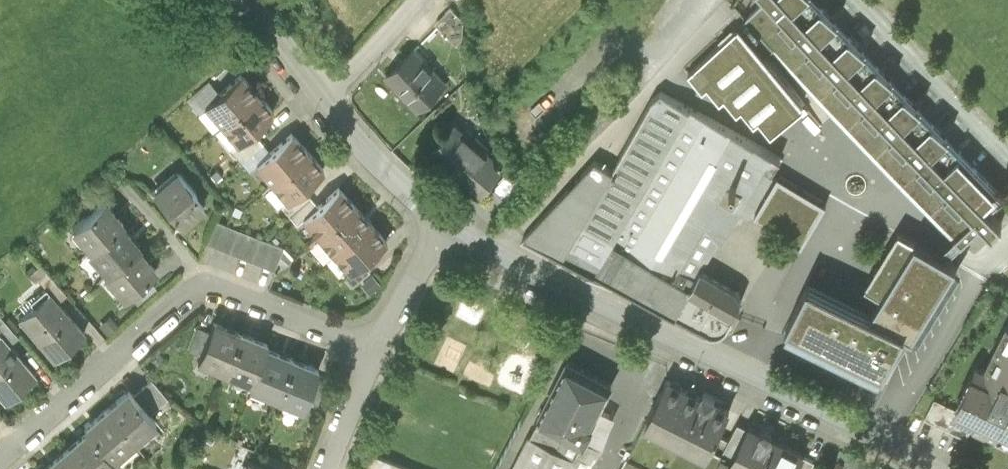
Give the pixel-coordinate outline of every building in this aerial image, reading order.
[(791,35),(822,7),(815,0),(768,0),(763,5),(791,35)] [(791,35),(763,5),(736,30),(764,62),(775,53),(955,241),(972,224),(929,179),(902,150),(873,121),(846,92),(819,64),(791,35)] [(823,6),(822,7),(791,35),(819,64),(849,36),(836,22),(839,20),(823,6)] [(764,62),(736,30),(688,76),(703,93),(707,89),(720,104),(725,99),(737,114),(742,110),(755,124),(759,121),(771,135),(803,107),(764,62)] [(851,35),(849,36),(819,64),(846,92),(877,65),(864,51),(867,49),(851,35)] [(414,107),(446,78),(415,44),(383,73),(414,107)] [(846,92),(873,121),(905,94),(892,80),(895,78),(878,64),(877,65),(846,92)] [(203,104),(218,121),(257,87),(241,69),(203,104)] [(273,104),(257,87),(218,121),(234,139),(273,104)] [(906,92),(905,94),(873,121),(902,150),(932,123),(920,109),(922,107),(906,92)] [(652,103),(612,174),(595,165),(522,243),(534,249),(534,250),(710,341),(714,342),(718,341),(723,339),(726,335),(741,310),(741,305),(740,301),(737,297),(701,277),(718,245),(712,238),(721,223),(732,230),(740,214),(748,219),(781,162),(661,95),(652,103)] [(474,193),(501,160),(453,120),(426,153),(474,193)] [(902,150),(929,179),(959,150),(947,138),(950,136),(933,121),(932,123),(902,150)] [(254,164),(270,181),(309,146),(294,129),(254,164)] [(324,163),(309,146),(270,181),(285,198),(324,163)] [(1003,196),(959,150),(929,179),(972,224),(955,241),(962,248),(984,226),(992,234),(1002,225),(989,210),(1003,196)] [(176,164),(151,186),(181,220),(207,198),(176,164)] [(506,174),(492,190),(508,203),(521,188),(506,174)] [(802,252),(827,208),(777,181),(753,223),(784,239),(800,252),(802,252)] [(301,215),(317,235),(356,202),(340,182),(301,215)] [(71,225),(91,248),(123,220),(125,218),(106,195),(71,225)] [(373,221),(356,202),(317,235),(334,254),(373,221)] [(284,245),(215,217),(206,241),(275,269),(284,245)] [(88,250),(107,272),(140,243),(142,241),(123,220),(91,248),(88,250)] [(348,271),(387,238),(373,221),(334,254),(348,271)] [(903,340),(912,344),(957,270),(899,235),(864,292),(882,303),(871,321),(809,290),(807,289),(786,332),(884,380),(903,340)] [(103,274),(122,296),(158,264),(140,243),(107,272),(103,274)] [(49,289),(18,316),(55,359),(86,332),(49,289)] [(197,362),(225,372),(242,327),(214,316),(197,362)] [(1002,320),(980,366),(1007,379),(1007,323),(1002,320)] [(271,337),(242,327),(225,372),(254,383),(268,345),(271,337)] [(0,331),(0,397),(5,402),(38,374),(1,330),(0,331)] [(251,390),(278,399),(295,355),(268,345),(254,383),(251,390)] [(322,365),(295,355),(278,399),(305,409),(322,365)] [(972,362),(947,414),(1007,444),(1007,379),(980,366),(972,362)] [(539,426),(538,425),(516,468),(592,468),(593,468),(602,457),(584,448),(612,393),(567,370),(539,426)] [(127,382),(104,402),(134,437),(157,418),(127,382)] [(671,389),(667,387),(647,427),(710,458),(729,418),(713,410),(715,404),(704,399),(701,404),(697,402),(696,398),(691,396),(687,397),(681,394),(679,390),(675,387),(671,389)] [(111,457),(134,437),(104,402),(81,422),(85,426),(111,457)] [(63,445),(84,468),(107,468),(116,462),(111,457),(85,426),(63,445)] [(774,443),(747,429),(726,468),(761,468),(774,443)] [(774,443),(761,468),(795,468),(802,457),(774,443)] [(63,445),(42,463),(46,468),(84,468),(63,445)] [(365,454),(359,468),(401,468),(365,454)] [(243,468),(276,468),(248,458),(243,468)]
